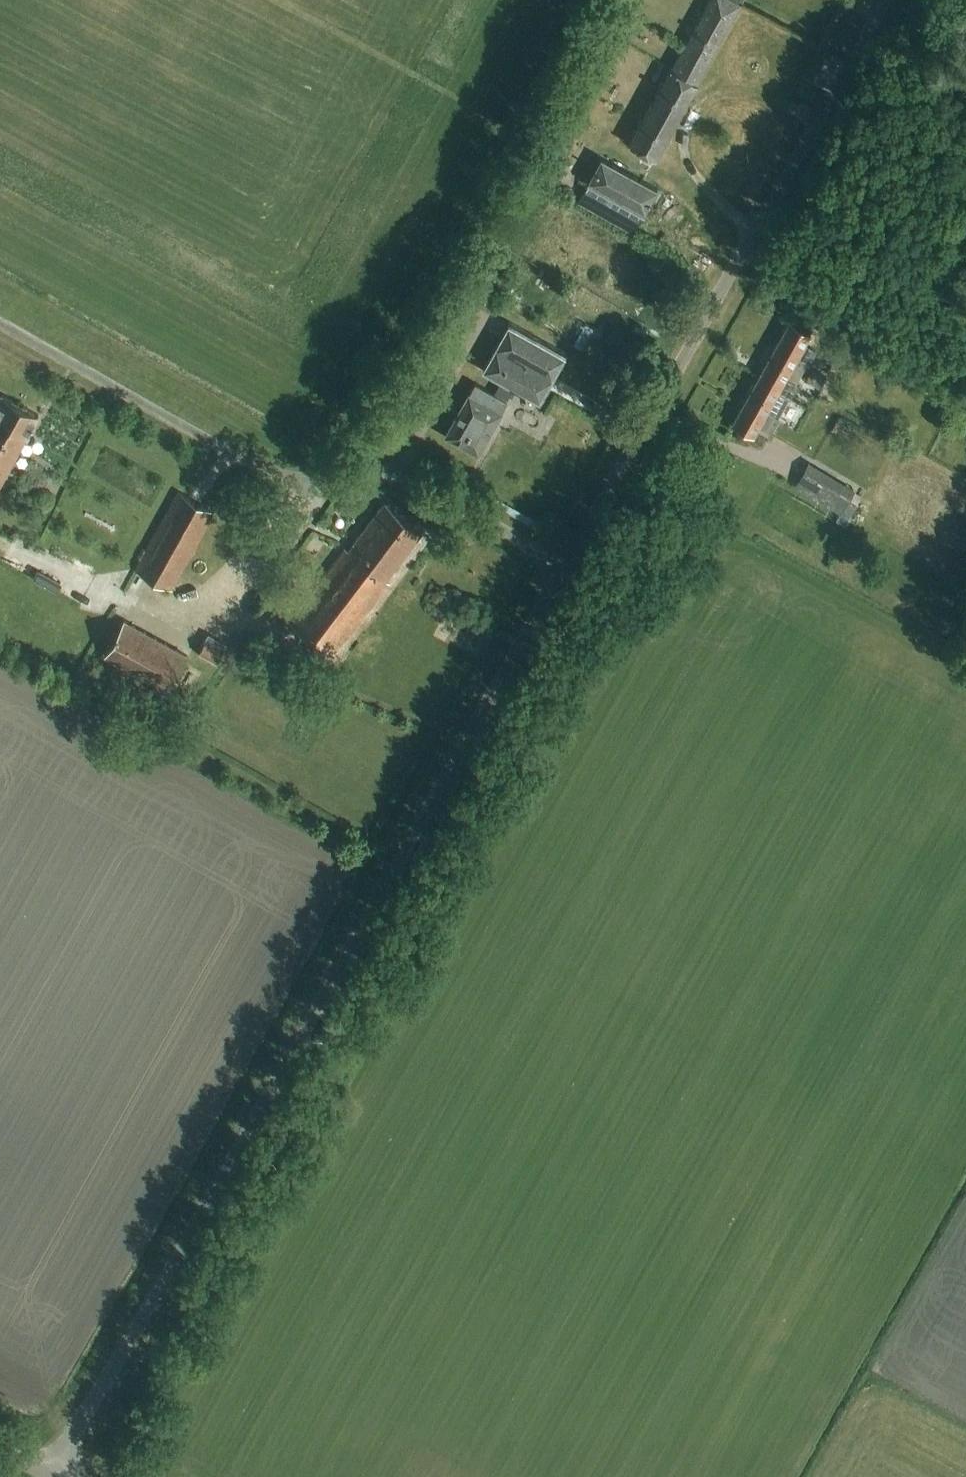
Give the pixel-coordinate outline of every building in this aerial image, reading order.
[(733,0),(709,0),(671,68),(696,82),(740,4),(733,0)] [(696,82),(671,68),(670,68),(628,144),(655,159),(697,83),(696,82)] [(645,212),(658,188),(602,157),(589,181),(588,180),(587,183),(589,184),(587,189),(585,188),(578,201),(633,232),(640,219),(639,218),(642,213),(644,214),(646,212),(645,212)] [(590,319),(580,342),(598,350),(608,327),(590,319)] [(778,392),(788,398),(789,398),(797,383),(786,377),(797,357),(808,363),(816,350),(805,343),(811,333),(790,321),(760,375),(781,387),(778,392)] [(502,380),(495,393),(475,383),(446,436),(478,454),(508,401),(507,400),(514,387),(539,401),(564,356),(565,356),(566,354),(509,322),(482,369),(502,380)] [(454,334),(459,327),(451,323),(447,330),(454,334)] [(807,380),(820,387),(826,377),(813,369),(807,380)] [(778,417),(788,398),(778,392),(781,387),(760,375),(732,424),(753,436),(759,425),(770,431),(778,417)] [(39,415),(0,394),(0,395),(0,484),(39,415)] [(840,512),(853,489),(810,465),(797,488),(840,512)] [(172,590),(215,512),(178,491),(135,569),(172,590)] [(386,580),(423,531),(384,502),(348,551),(345,548),(289,620),(334,655),(391,583),(386,580)] [(690,526),(678,519),(673,528),(686,534),(690,526)] [(123,622),(104,654),(169,690),(187,658),(123,622)] [(217,664),(223,652),(204,641),(197,653),(217,664)]
